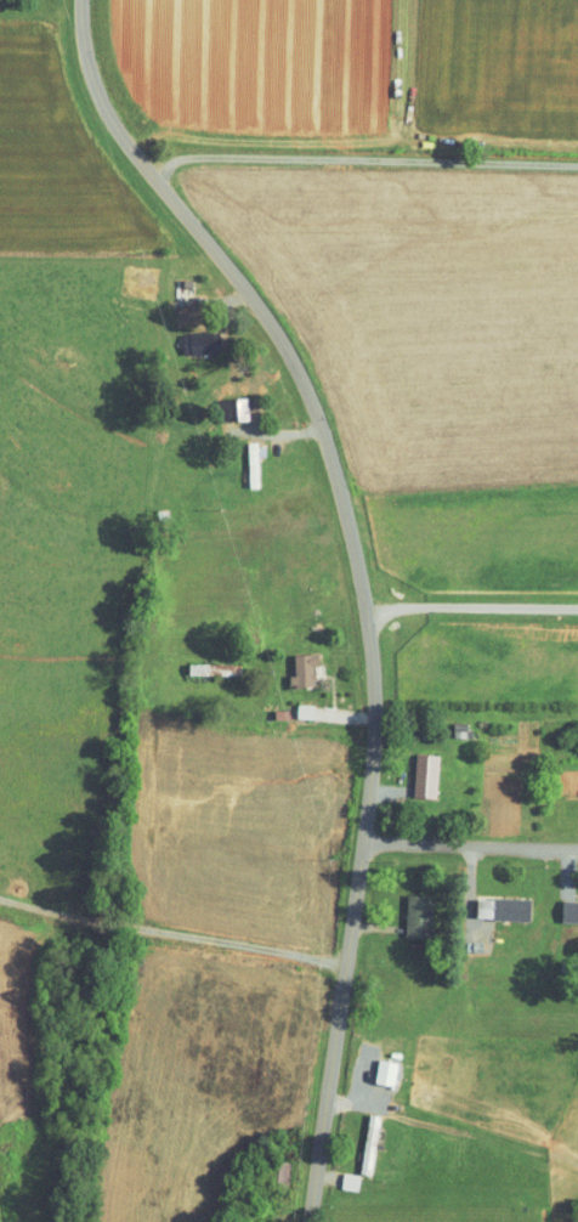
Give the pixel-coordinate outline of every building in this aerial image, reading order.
[(304,646),(280,646),(280,678),(301,678),(300,658),(305,658),(304,646)] [(176,667),(227,668),(227,657),(176,656),(176,667)] [(284,711),(300,712),(300,697),(284,697),(284,711)] [(426,747),(402,746),(401,790),(424,790),(426,747)] [(418,930),(419,888),(394,887),(393,929),(418,930)] [(464,890),(464,911),(517,913),(518,892),(464,890)] [(549,915),(577,916),(577,893),(549,893),(549,915)] [(361,1075),(380,1079),(386,1055),(366,1051),(361,1075)] [(346,1169),(331,1166),(328,1181),(343,1183),(346,1169)]
